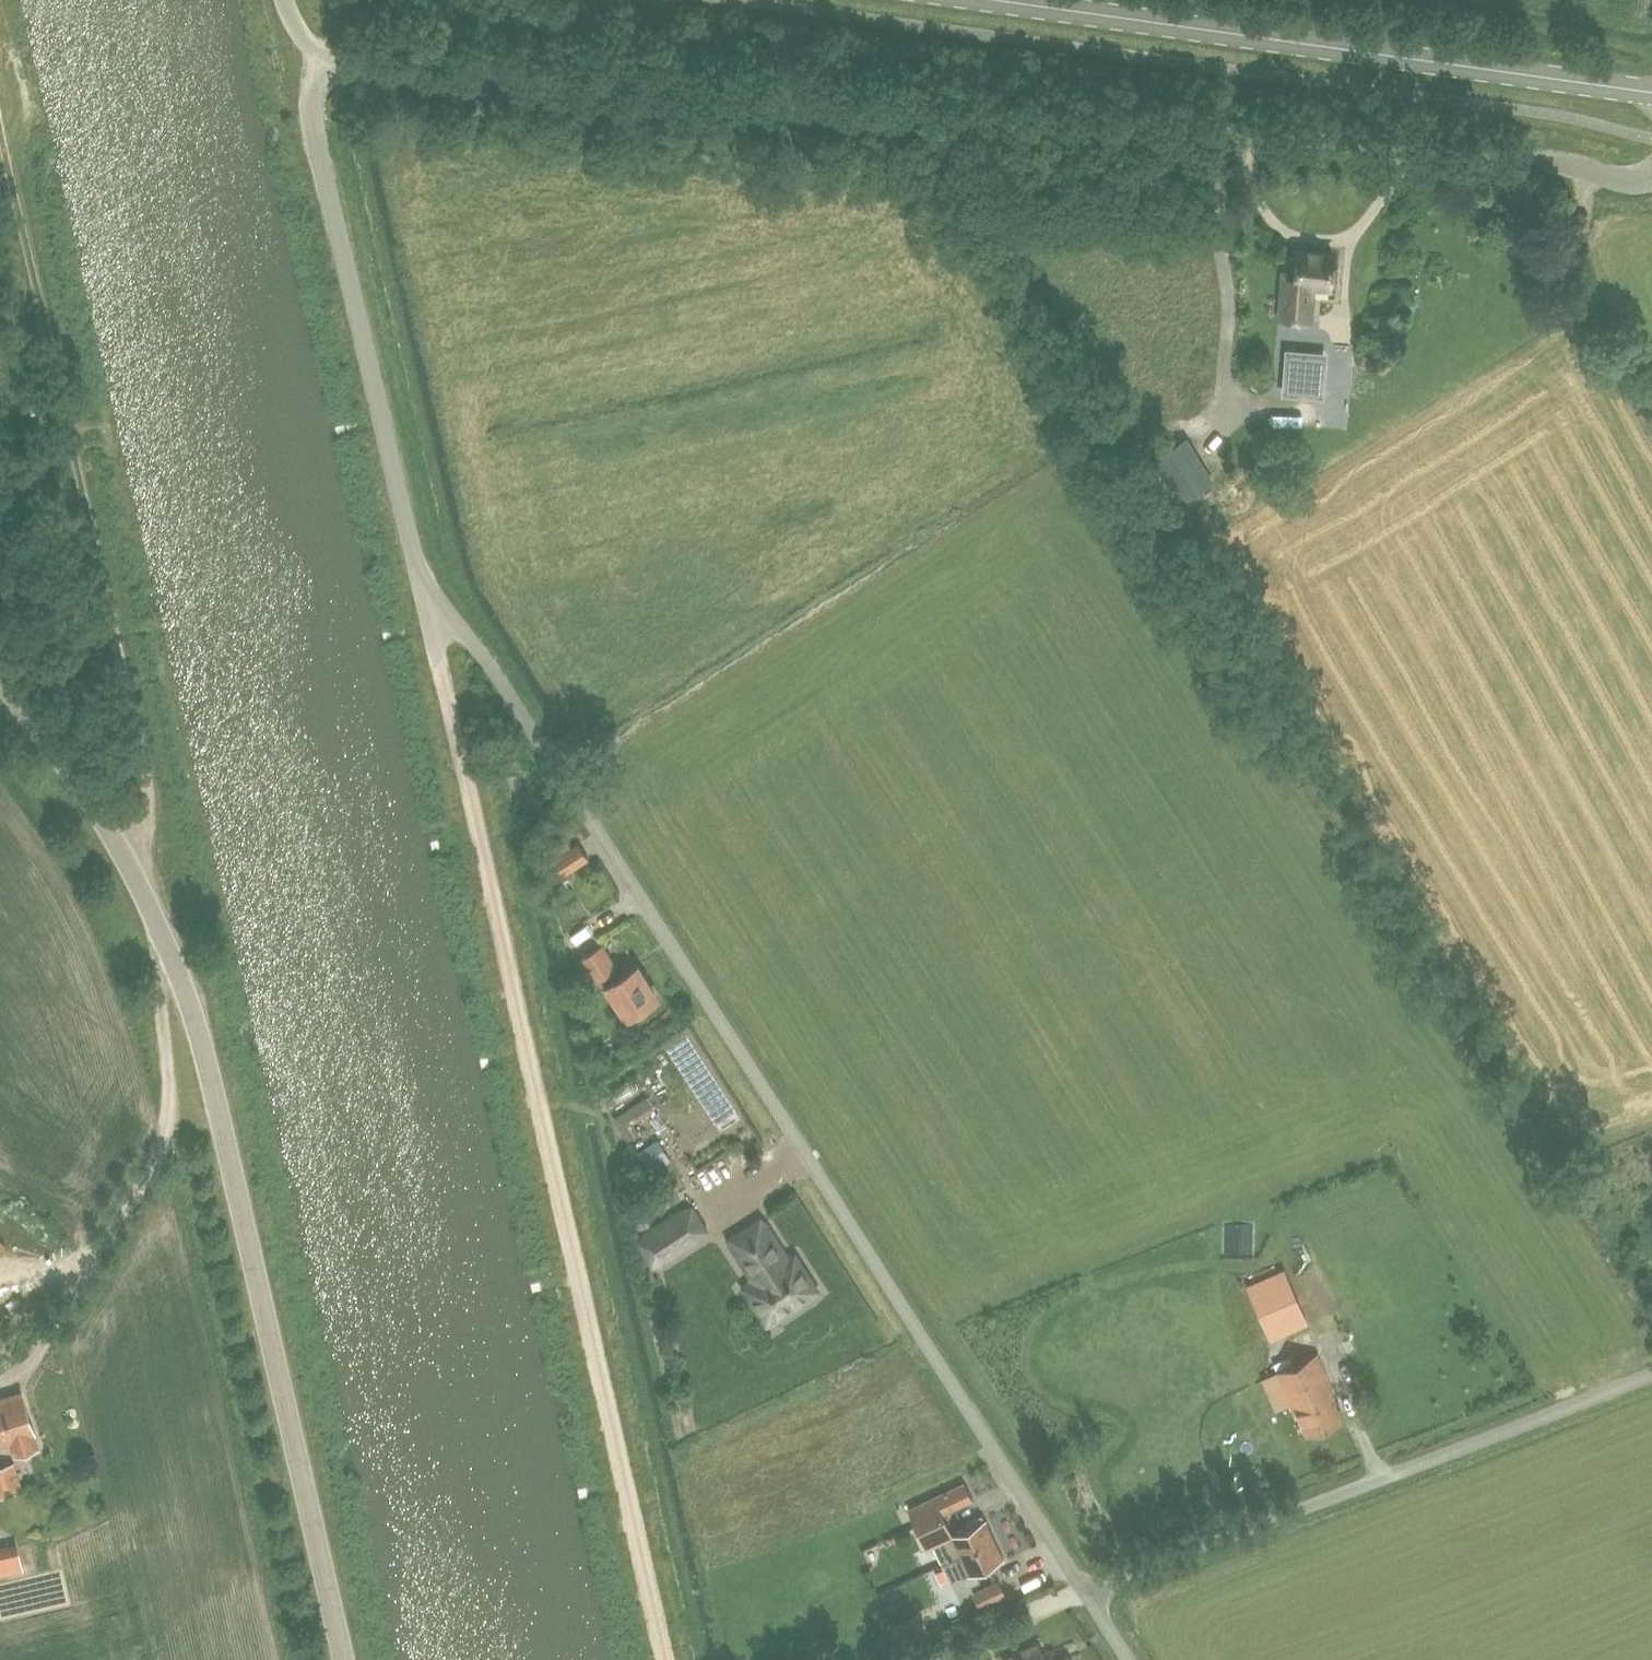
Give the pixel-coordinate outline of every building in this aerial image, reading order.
[(1586,229),(1589,214),(1578,212),(1575,228),(1586,229)] [(1282,319),(1284,319),(1309,321),(1312,288),(1331,289),(1331,284),(1337,285),(1339,270),(1333,269),(1334,254),(1298,252),(1296,277),(1285,276),(1282,319)] [(1290,360),(1317,362),(1319,327),(1293,325),(1290,360)] [(1153,458),(1180,502),(1214,481),(1213,480),(1187,437),(1153,458)] [(548,861),(559,879),(590,860),(579,842),(548,861)] [(608,983),(607,984),(628,1017),(658,998),(636,965),(621,975),(616,968),(618,967),(603,944),(579,959),(594,982),(603,976),(608,983)] [(660,1165),(679,1155),(671,1140),(652,1150),(660,1165)] [(692,1207),(682,1210),(645,1233),(638,1241),(653,1264),(663,1261),(699,1238),(706,1230),(692,1207)] [(810,1299),(818,1291),(795,1254),(787,1256),(766,1224),(761,1218),(729,1239),(731,1246),(752,1279),(743,1287),(766,1324),(778,1319),(810,1299)] [(1248,1370),(1279,1355),(1248,1290),(1216,1305),(1248,1370)] [(1343,1418),(1333,1396),(1335,1396),(1316,1354),(1278,1371),(1296,1413),(1297,1412),(1307,1434),(1343,1418)] [(1263,1390),(1266,1410),(1279,1408),(1275,1388),(1263,1390)] [(39,1447),(35,1434),(35,1433),(22,1392),(0,1399),(0,1444),(12,1440),(16,1454),(39,1447)] [(924,1454),(925,1456),(931,1470),(898,1486),(909,1508),(908,1509),(926,1548),(934,1545),(942,1564),(944,1563),(951,1579),(961,1574),(966,1584),(979,1578),(975,1570),(1002,1557),(985,1520),(981,1522),(978,1516),(966,1522),(969,1527),(953,1535),(943,1513),(973,1499),(965,1482),(964,1483),(954,1460),(949,1462),(947,1458),(939,1461),(933,1450),(924,1454)] [(0,1466),(0,1496),(23,1489),(15,1462),(0,1466)] [(23,1571),(18,1547),(0,1551),(0,1576),(23,1571)] [(999,1578),(973,1591),(981,1606),(1007,1593),(999,1578)] [(1037,1644),(1005,1659),(1045,1659),(1037,1644)]
